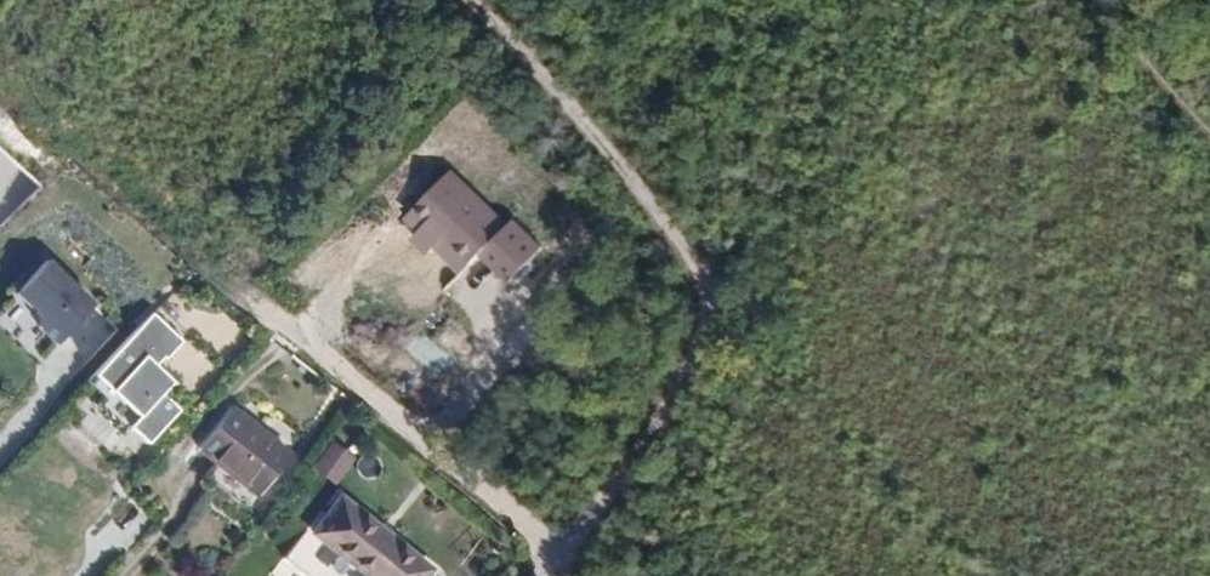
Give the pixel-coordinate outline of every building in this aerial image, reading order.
[(506,202),(455,147),(413,187),(425,199),(416,208),(431,224),(446,210),(469,236),(506,202)] [(39,321),(58,340),(92,307),(45,259),(17,287),(40,310),(39,321)] [(17,287),(0,303),(0,317),(40,358),(58,340),(39,321),(40,310),(17,287)] [(154,311),(88,378),(102,391),(95,399),(124,426),(128,422),(144,438),(175,406),(161,391),(174,378),(155,360),(162,353),(165,355),(182,338),(154,311)] [(200,447),(257,494),(290,453),(233,408),(200,447)] [(333,438),(314,464),(338,482),(357,456),(333,438)] [(433,564),(404,541),(342,491),(315,525),(374,573),(371,575),(423,575),(433,564)]
